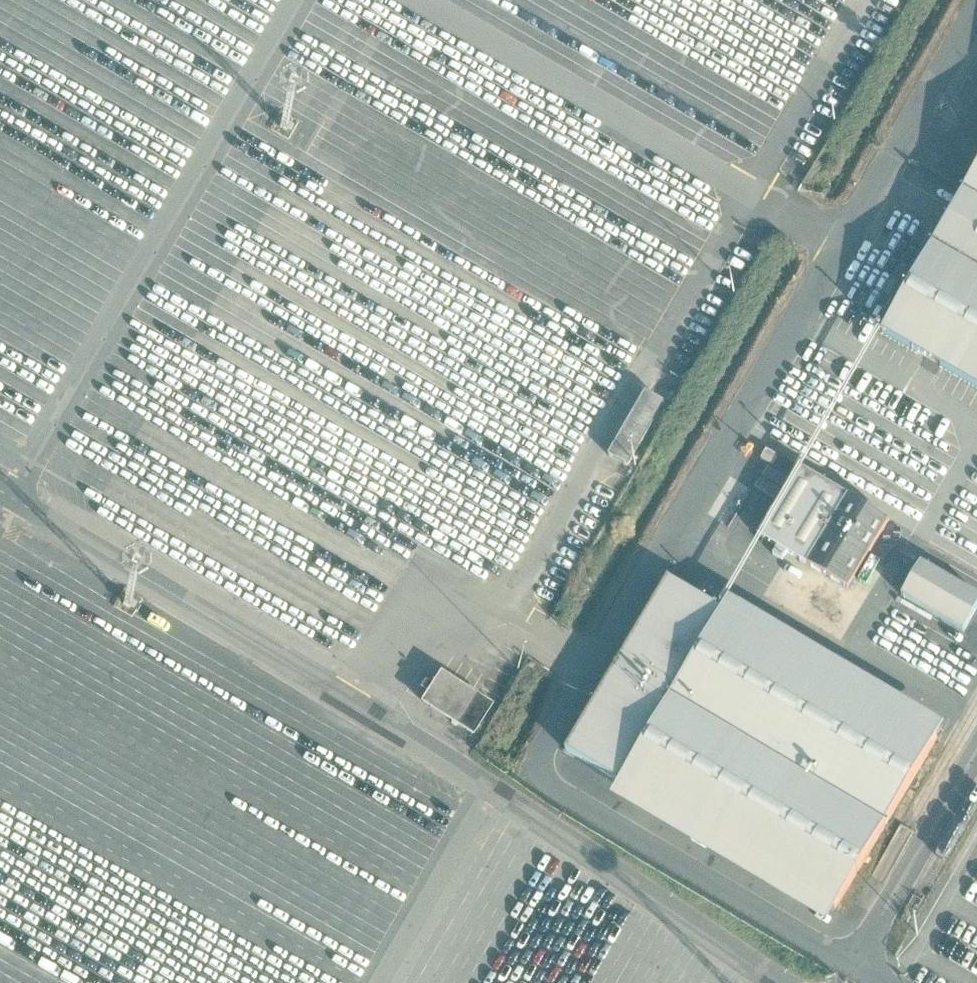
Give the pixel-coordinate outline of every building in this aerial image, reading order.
[(852,0),(757,0),(771,31),(750,29),(746,83),(729,74),(727,103),(716,124),(741,125),(739,144),(767,159),(852,0)] [(976,399),(976,174),(878,341),(976,399)] [(537,532),(633,362),(583,334),(585,317),(577,332),(553,318),(543,336),(542,334),(531,332),(512,351),(521,359),(502,366),(506,377),(498,376),(508,385),(505,401),(508,402),(502,413),(496,410),(487,420),(476,483),(474,484),(473,494),(480,495),(483,505),(488,496),(498,521),(495,522),(515,525),(519,538),(537,532)] [(645,392),(613,459),(634,469),(667,403),(645,392)] [(846,588),(885,525),(797,473),(759,536),(846,588)] [(969,630),(976,616),(976,592),(931,564),(912,596),(969,630)] [(629,797),(842,924),(957,731),(744,604),(736,616),(680,583),(579,753),(635,786),(629,797)] [(425,704),(478,737),(496,709),(443,676),(425,704)]
